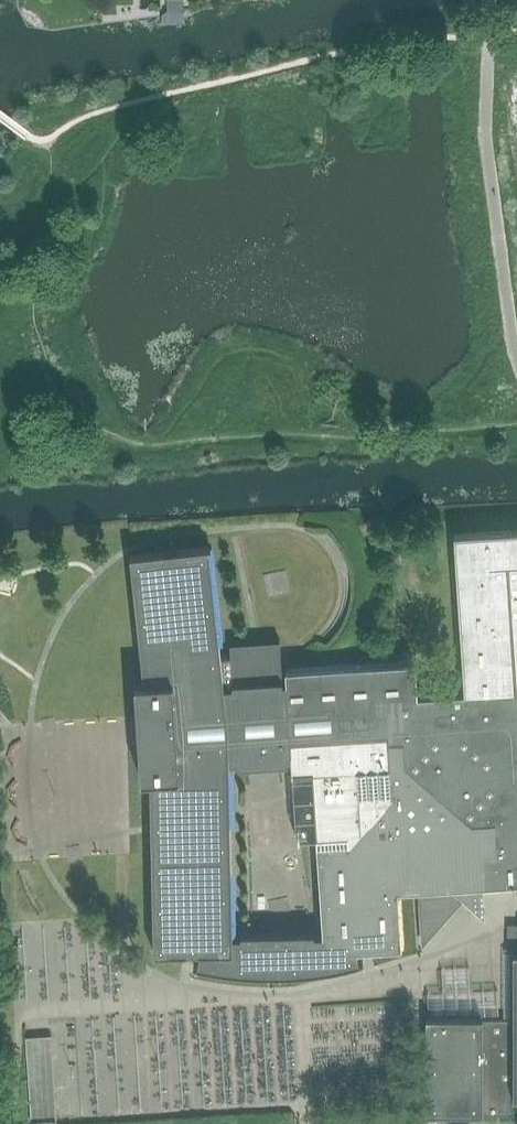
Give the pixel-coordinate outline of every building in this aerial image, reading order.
[(231,643),(232,655),(222,657),(210,546),(131,555),(145,682),(137,682),(143,777),(151,776),(155,952),(201,951),(198,964),(195,963),(194,964),(213,968),(237,971),(264,973),(283,973),(303,972),(321,970),(347,965),(364,961),(363,959),(360,960),(357,949),(402,946),(399,889),(450,886),(453,889),(466,873),(482,871),(483,883),(516,881),(516,529),(455,533),(465,692),(418,695),(416,660),(287,668),(287,673),(283,673),(281,639),(231,643)] [(514,1018),(428,1018),(428,1112),(514,1113),(514,1018)] [(34,1086),(54,1085),(53,1033),(32,1034),(34,1086)]
